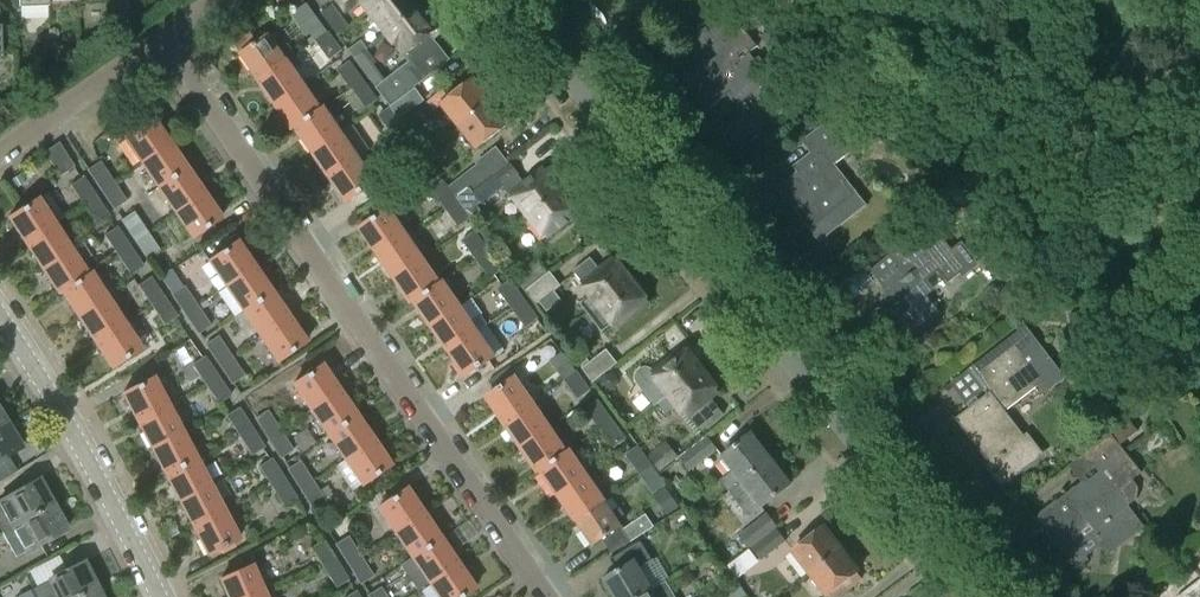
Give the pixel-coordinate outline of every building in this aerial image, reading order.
[(345,11),(360,0),(337,0),(345,11)] [(370,10),(383,0),(362,0),(370,10)] [(388,32),(419,8),(413,0),(383,0),(370,10),(388,32)] [(734,0),(708,0),(705,2),(715,15),(734,0)] [(744,0),(736,6),(744,16),(752,10),(744,0)] [(350,26),(333,4),(322,13),(338,35),(350,26)] [(311,34),(316,40),(328,32),(314,13),(314,14),(307,5),(291,17),(306,38),(311,34)] [(388,32),(409,60),(376,86),(392,107),(415,89),(414,87),(449,59),(439,45),(436,47),(428,37),(436,30),(419,8),(388,32)] [(709,32),(724,51),(709,63),(706,58),(681,77),(708,111),(731,93),(737,100),(769,75),(751,53),(759,46),(733,13),(709,32)] [(241,54),(259,79),(296,54),(288,43),(280,49),(270,34),(258,42),(251,32),(235,43),(242,53),(241,54)] [(328,32),(316,40),(330,60),(341,51),(328,32)] [(349,50),(356,58),(368,49),(362,40),(349,50)] [(259,79),(276,104),(305,84),(295,70),(303,64),(296,54),(259,79)] [(338,70),(352,89),(364,81),(350,62),(338,70)] [(444,104),(460,125),(492,101),(474,78),(456,92),(451,85),(429,102),(436,110),(444,104)] [(364,81),(352,89),(353,90),(346,95),(359,113),(377,100),(364,81)] [(293,129),(296,128),(295,127),(322,109),(305,84),(276,104),(293,129)] [(415,89),(392,107),(401,119),(425,101),(415,89)] [(492,101),(460,125),(478,148),(509,123),(492,101)] [(379,115),(393,134),(405,126),(401,119),(392,107),(391,106),(379,115)] [(296,128),(313,152),(342,132),(325,107),(322,109),(295,127),(296,128)] [(817,157),(778,188),(811,230),(830,215),(840,227),(868,205),(836,164),(871,137),(870,137),(835,117),(804,141),(817,157)] [(123,137),(140,162),(169,143),(152,118),(123,137)] [(405,126),(393,134),(407,153),(419,145),(405,126)] [(313,152),(330,177),(359,157),(342,132),(313,152)] [(49,146),(58,168),(68,164),(59,143),(49,146)] [(140,162),(158,188),(187,168),(169,143),(140,162)] [(359,157),(330,177),(347,203),(376,182),(359,157)] [(88,170),(101,189),(113,181),(100,162),(88,170)] [(474,192),(461,202),(469,212),(482,202),(483,203),(505,185),(513,195),(514,194),(531,216),(562,191),(545,169),(526,184),(519,175),(510,163),(494,175),(474,192)] [(465,181),(474,192),(494,175),(486,164),(465,181)] [(158,188),(175,213),(204,193),(187,168),(158,188)] [(25,183),(20,175),(10,181),(15,189),(25,183)] [(70,186),(83,205),(95,197),(82,178),(70,186)] [(432,188),(446,208),(458,199),(443,180),(432,188)] [(113,181),(101,189),(114,209),(126,201),(113,181)] [(562,191),(531,216),(549,238),(580,213),(562,191)] [(204,193),(175,213),(192,238),(221,218),(204,193)] [(95,197),(83,205),(97,225),(108,217),(95,197)] [(9,218),(25,243),(55,224),(38,199),(9,218)] [(458,199),(446,208),(460,227),(472,218),(458,199)] [(361,228),(378,253),(407,233),(390,208),(361,228)] [(122,220),(135,239),(147,231),(133,212),(122,220)] [(25,243),(42,269),(71,249),(55,224),(25,243)] [(104,236),(117,255),(129,247),(115,228),(104,236)] [(147,231),(135,239),(148,259),(160,251),(147,231)] [(464,240),(478,259),(490,251),(476,232),(464,240)] [(378,253),(395,278),(424,258),(407,233),(378,253)] [(892,297),(881,307),(887,315),(892,311),(911,334),(937,313),(922,295),(933,286),(928,280),(939,272),(949,284),(961,273),(965,278),(980,266),(976,262),(978,260),(963,241),(953,249),(943,237),(925,252),(921,246),(909,255),(902,246),(871,271),(892,297)] [(208,261),(225,286),(254,266),(237,241),(208,261)] [(129,247),(117,255),(130,275),(142,267),(129,247)] [(59,294),(62,292),(61,292),(88,275),(87,274),(71,249),(42,269),(59,294)] [(490,251),(478,259),(492,278),(503,270),(490,251)] [(413,304),(415,302),(415,301),(441,284),(441,283),(424,258),(395,278),(413,304)] [(581,303),(590,313),(632,280),(615,258),(600,269),(591,258),(574,271),(584,282),(593,294),(581,303)] [(517,279),(526,290),(548,273),(539,262),(517,279)] [(225,286),(243,311),(272,292),(254,266),(225,286)] [(62,292),(78,317),(107,298),(91,272),(87,274),(88,275),(61,292),(62,292)] [(548,273),(526,290),(537,304),(558,287),(548,273)] [(137,285),(151,305),(163,297),(149,277),(137,285)] [(499,288),(513,307),(525,299),(511,280),(499,288)] [(632,280),(590,313),(603,330),(614,322),(619,327),(650,302),(632,280)] [(441,284),(415,301),(415,302),(432,327),(461,307),(444,281),(441,283),(441,284)] [(172,294),(185,314),(197,306),(184,286),(172,294)] [(243,311),(260,337),(289,317),(272,292),(243,311)] [(163,297),(151,305),(164,325),(176,317),(163,297)] [(78,317),(95,343),(124,323),(107,298),(78,317)] [(525,299),(513,307),(527,326),(538,318),(525,299)] [(197,306),(185,314),(199,333),(210,325),(197,306)] [(478,331),(462,308),(432,327),(449,352),(478,331)] [(289,317),(260,337),(277,362),(306,342),(289,317)] [(124,323),(95,343),(111,368),(141,348),(124,323)] [(991,392),(979,401),(981,404),(961,419),(994,463),(988,467),(1005,488),(1044,457),(1028,436),(1024,439),(1003,412),(1043,382),(1049,391),(1066,378),(1026,326),(972,367),(991,392)] [(478,332),(449,352),(467,377),(496,357),(478,332)] [(206,344),(219,364),(231,356),(218,336),(206,344)] [(655,406),(659,404),(702,370),(685,348),(656,370),(655,368),(652,366),(649,365),(646,365),(644,365),(641,366),(638,368),(636,370),(635,373),(634,375),(634,377),(635,380),(637,383),(655,406)] [(584,368),(595,382),(617,365),(606,351),(584,368)] [(552,360),(566,379),(577,371),(563,352),(552,360)] [(231,356),(219,364),(233,383),(244,375),(231,356)] [(191,364),(205,384),(216,376),(203,357),(191,364)] [(293,385),(310,410),(339,390),(322,365),(293,385)] [(717,420),(705,404),(720,392),(702,370),(659,404),(667,415),(679,405),(688,417),(689,416),(696,426),(701,432),(717,420)] [(577,371),(566,379),(580,398),(591,390),(577,371)] [(615,388),(618,381),(613,374),(605,375),(601,382),(606,389),(615,388)] [(122,393),(136,420),(167,403),(153,376),(122,393)] [(216,376),(205,384),(218,404),(229,396),(216,376)] [(487,397),(505,422),(534,402),(517,377),(487,397)] [(310,410),(327,435),(356,415),(339,390),(310,410)] [(588,409),(601,428),(613,420),(599,401),(588,409)] [(505,422),(522,447),(551,427),(534,402),(505,422)] [(136,420),(150,447),(182,430),(167,403),(136,420)] [(226,416),(239,436),(250,428),(238,408),(226,416)] [(256,418),(267,436),(279,428),(268,410),(256,418)] [(327,435),(345,460),(374,440),(356,415),(327,435)] [(1119,443),(1137,429),(1130,419),(1111,433),(1119,443)] [(613,420),(601,428),(615,447),(626,439),(613,420)] [(0,428),(0,461),(23,448),(8,423),(0,428)] [(540,473),(543,471),(542,470),(568,452),(567,451),(551,427),(522,447),(540,473)] [(250,428),(239,436),(251,456),(263,448),(250,428)] [(279,428),(267,436),(278,454),(290,446),(279,428)] [(150,447),(164,474),(196,457),(182,430),(150,447)] [(1136,513),(1131,507),(1139,501),(1140,490),(1132,480),(1142,473),(1119,443),(1111,433),(1087,452),(1103,471),(1079,490),(1077,487),(1036,518),(1058,547),(1060,546),(1077,569),(1088,561),(1087,559),(1101,548),(1109,558),(1142,532),(1137,526),(1130,517),(1136,513)] [(721,481),(730,492),(772,459),(752,434),(723,456),(734,471),(721,481)] [(706,438),(680,458),(684,464),(682,466),(686,472),(689,469),(690,470),(718,448),(709,436),(706,438)] [(374,440),(345,460),(362,485),(391,465),(374,440)] [(659,470),(678,454),(666,440),(647,455),(659,470)] [(626,455),(642,477),(654,468),(638,447),(626,455)] [(543,471),(559,495),(588,475),(570,450),(567,451),(568,452),(542,470),(543,471)] [(164,474),(179,501),(210,484),(196,457),(164,474)] [(772,459),(730,492),(750,517),(792,484),(772,459)] [(288,469),(300,489),(312,481),(300,461),(288,469)] [(261,471),(272,489),(284,481),(273,463),(261,471)] [(654,468),(642,477),(654,493),(666,485),(654,468)] [(559,495),(577,520),(606,501),(588,475),(559,495)] [(672,479),(679,488),(684,485),(676,475),(672,479)] [(3,533),(53,505),(40,479),(0,502),(0,528),(3,533)] [(284,481),(272,489),(284,507),(296,499),(284,481)] [(312,481),(300,489),(313,509),(325,501),(312,481)] [(179,501),(193,528),(224,511),(210,484),(179,501)] [(680,504),(668,487),(654,496),(667,514),(680,504)] [(378,508),(395,533),(424,513),(407,488),(378,508)] [(606,501),(577,520),(594,545),(623,526),(606,501)] [(53,505),(3,533),(17,559),(67,530),(53,505)] [(224,511),(193,528),(207,555),(239,538),(224,511)] [(395,533),(412,558),(441,538),(424,513),(395,533)] [(740,536),(750,548),(778,525),(768,513),(740,536)] [(625,530),(632,542),(655,527),(647,515),(625,530)] [(793,551),(811,573),(842,549),(825,527),(793,551)] [(753,548),(762,560),(786,541),(777,529),(753,548)] [(336,544),(349,564),(361,556),(348,536),(336,544)] [(412,558),(429,583),(458,563),(441,538),(412,558)] [(310,548),(323,567),(335,560),(322,540),(310,548)] [(615,596),(641,596),(653,590),(641,570),(654,562),(641,541),(610,560),(617,572),(605,580),(615,596)] [(811,573),(829,596),(840,596),(862,580),(857,573),(859,571),(842,549),(811,573)] [(361,556),(349,564),(362,584),(374,576),(361,556)] [(335,560),(323,567),(335,587),(347,579),(335,560)] [(67,572),(51,580),(38,587),(33,589),(37,596),(79,596),(97,588),(84,563),(67,572)] [(429,583),(439,596),(462,596),(475,588),(458,563),(429,583)] [(258,579),(252,567),(220,581),(227,596),(259,596),(272,591),(265,576),(258,579)] [(1181,595),(1182,596),(1199,596),(1199,580),(1181,595)] [(742,585),(731,592),(734,596),(742,596),(747,593),(742,585)] [(371,596),(388,596),(381,587),(369,594),(371,596)] [(79,596),(101,596),(97,588),(79,596)]
